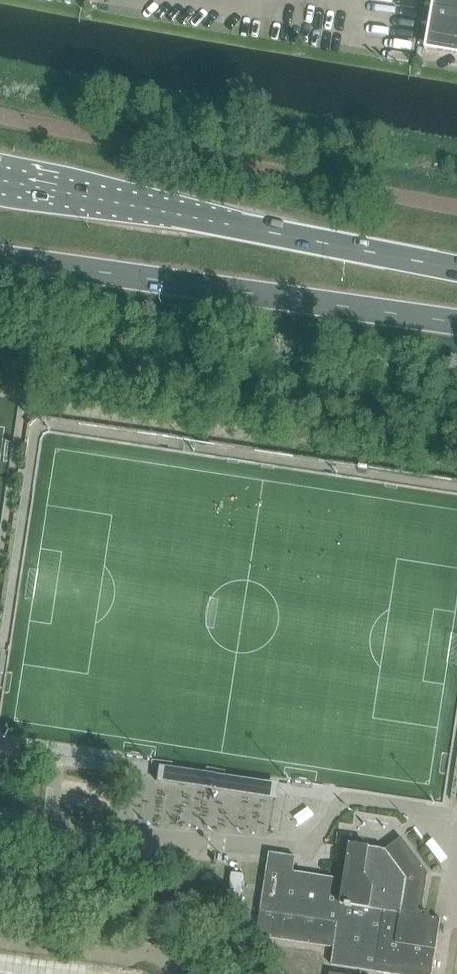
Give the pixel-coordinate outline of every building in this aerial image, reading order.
[(426,49),(456,54),(456,0),(434,0),(433,7),(426,49)] [(332,965),(389,973),(433,973),(441,919),(421,917),(428,873),(402,837),(386,849),(350,844),(345,880),(294,872),(296,857),(269,853),(257,936),(334,947),(332,965)]
